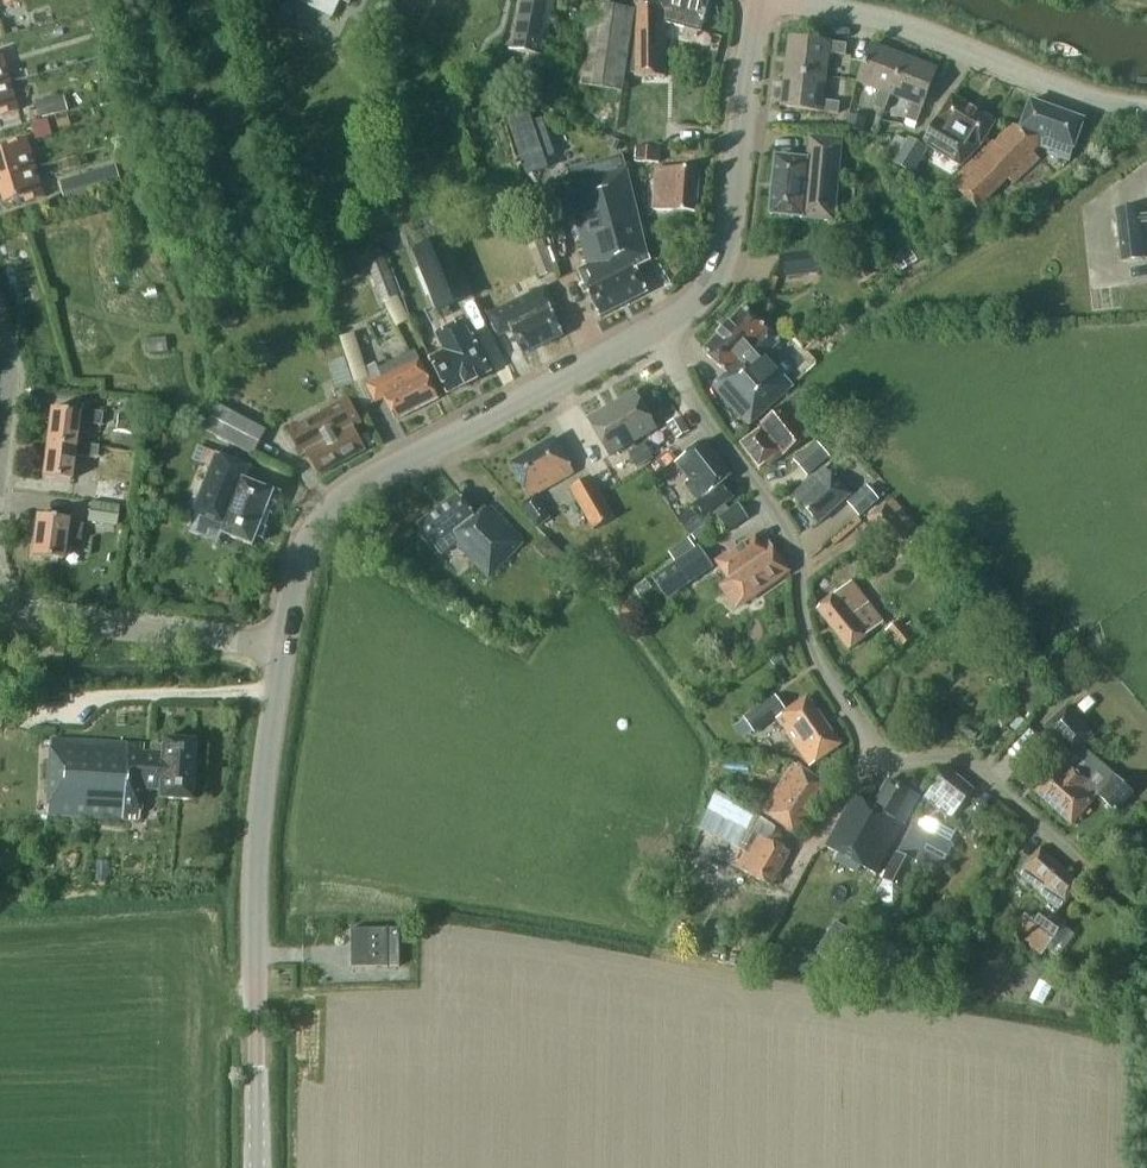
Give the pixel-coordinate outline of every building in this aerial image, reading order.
[(510,51),(544,58),(554,5),(556,0),(520,0),(510,51)] [(636,72),(636,77),(666,76),(665,22),(686,28),(684,34),(697,37),(699,31),(701,32),(709,0),(652,0),(651,3),(639,0),(635,0),(635,11),(636,72)] [(626,71),(636,72),(635,11),(598,5),(596,18),(583,16),(573,84),(585,86),(585,87),(623,93),(626,71)] [(790,37),(786,72),(826,77),(829,53),(846,55),(847,44),(790,37)] [(26,44),(6,50),(11,70),(32,64),(26,44)] [(885,111),(891,95),(906,57),(872,44),(858,82),(881,91),(875,107),(885,111)] [(10,81),(2,52),(0,52),(0,84),(10,81)] [(938,69),(906,57),(891,95),(913,103),(907,119),(917,123),(938,69)] [(826,77),(786,72),(782,106),(839,113),(840,102),(823,100),(826,77)] [(0,84),(0,111),(1,116),(19,111),(10,81),(0,84)] [(68,110),(64,94),(36,102),(40,118),(68,110)] [(982,145),(996,122),(953,96),(925,143),(961,166),(982,145)] [(1070,161),(1085,120),(1031,100),(1021,128),(1012,125),(995,143),(993,140),(952,183),(978,209),(1008,178),(1014,184),(1040,159),(1034,153),(1040,146),(1049,150),(1048,153),(1070,161)] [(528,174),(547,168),(528,114),(510,119),(528,174)] [(866,117),(851,114),(847,128),(863,132),(866,117)] [(906,140),(898,135),(881,135),(878,145),(897,157),(893,162),(913,174),(928,149),(909,136),(906,140)] [(36,168),(27,138),(10,143),(11,148),(0,151),(0,178),(36,168)] [(835,221),(842,141),(811,138),(809,160),(777,157),(771,215),(835,221)] [(624,158),(648,159),(649,144),(625,143),(624,158)] [(78,168),(75,157),(61,161),(64,172),(78,168)] [(627,169),(600,177),(595,162),(565,170),(569,185),(565,186),(588,267),(580,270),(601,316),(647,292),(633,262),(648,256),(627,169)] [(116,165),(60,181),(66,204),(123,188),(116,165)] [(697,212),(700,168),(673,167),(656,166),(654,209),(697,212)] [(0,178),(0,185),(6,204),(26,198),(27,202),(45,197),(36,168),(0,178)] [(1140,215),(1139,206),(1115,209),(1121,261),(1145,258),(1141,223),(1146,223),(1146,214),(1140,215)] [(523,230),(540,277),(556,271),(539,224),(523,230)] [(473,296),(450,237),(423,248),(447,306),(453,304),(453,302),(469,296),(469,297),(473,296)] [(383,302),(400,295),(379,241),(347,254),(353,269),(368,263),(383,302)] [(817,252),(785,256),(787,277),(820,273),(817,252)] [(513,303),(502,280),(478,291),(490,314),(489,315),(500,336),(508,353),(520,347),(524,355),(564,335),(552,310),(557,307),(547,286),(513,303)] [(750,425),(793,386),(769,360),(767,362),(764,358),(780,341),(744,308),(704,351),(727,373),(714,386),(750,425)] [(463,322),(437,335),(446,352),(432,359),(448,393),(466,384),(467,386),(478,380),(477,378),(491,372),(474,338),(472,339),(463,322)] [(148,352),(168,351),(166,336),(147,338),(148,352)] [(396,420),(439,398),(415,350),(397,359),(379,369),(376,363),(359,371),(347,345),(334,351),(362,408),(373,402),(385,397),(396,420)] [(636,391),(612,405),(634,442),(658,428),(636,391)] [(349,400),(315,418),(289,431),(301,454),(307,451),(319,474),(365,449),(354,429),(362,425),(349,400)] [(770,466),(784,456),(813,434),(789,402),(759,426),(761,429),(742,443),(760,466),(766,462),(770,466)] [(204,431),(254,456),(268,429),(217,404),(204,431)] [(610,456),(634,442),(612,405),(588,419),(610,456)] [(50,409),(46,443),(75,446),(75,443),(78,423),(101,426),(103,413),(79,410),(78,413),(50,409)] [(538,528),(551,517),(536,495),(541,492),(575,472),(555,438),(511,464),(531,499),(522,505),(538,528)] [(704,521),(735,497),(724,482),(732,476),(705,440),(677,462),(690,480),(685,484),(699,502),(693,506),(704,521)] [(646,463),(655,458),(646,442),(637,448),(646,463)] [(815,442),(794,461),(807,476),(828,457),(815,442)] [(99,446),(75,443),(75,446),(46,443),(42,477),(71,481),(74,456),(97,459),(99,446)] [(646,463),(637,448),(628,453),(637,468),(646,463)] [(251,466),(218,453),(212,467),(192,518),(224,530),(223,534),(253,546),(275,492),(245,480),(251,466)] [(818,522),(849,495),(826,468),(795,495),(802,503),(818,522)] [(594,529),(614,516),(591,477),(570,488),(594,529)] [(881,500),(868,486),(848,503),(861,517),(881,500)] [(489,577),(525,541),(489,505),(476,516),(459,493),(418,525),(442,555),(456,544),(489,577)] [(902,558),(926,537),(907,514),(904,516),(891,500),(869,518),(902,558)] [(119,505),(90,501),(86,522),(115,526),(119,505)] [(727,532),(749,518),(738,503),(717,517),(727,532)] [(693,510),(679,520),(691,535),(704,525),(693,510)] [(81,540),(83,526),(66,524),(67,519),(38,516),(32,556),(61,560),(64,538),(81,540)] [(746,603),(791,571),(769,541),(762,546),(754,535),(717,561),(746,603)] [(713,568),(699,547),(653,580),(667,601),(713,568)] [(883,622),(868,603),(869,602),(852,581),(818,609),(850,649),(883,622)] [(113,593),(106,584),(97,590),(104,599),(113,593)] [(920,633),(906,615),(886,630),(900,648),(920,633)] [(25,651),(27,636),(10,634),(9,649),(25,651)] [(808,697),(787,711),(776,695),(743,718),(755,734),(777,718),(811,766),(841,745),(808,697)] [(1072,825),(1098,795),(1116,813),(1134,794),(1116,775),(1089,748),(1097,740),(1067,706),(1043,727),(1069,756),(1066,759),(1064,758),(1034,791),(1072,825)] [(192,800),(193,787),(195,741),(162,739),(162,746),(51,739),(46,814),(140,820),(141,789),(160,790),(159,798),(192,800)] [(794,833),(824,787),(827,784),(795,763),(762,812),(794,833)] [(951,818),(974,790),(949,770),(926,798),(951,818)] [(877,874),(918,798),(889,782),(876,807),(855,795),(827,847),(877,874)] [(704,811),(722,819),(728,822),(729,820),(751,831),(757,816),(736,806),(737,803),(713,792),(704,811)] [(938,875),(954,845),(914,824),(899,853),(898,852),(882,881),(904,893),(918,865),(938,875)] [(772,887),(794,844),(773,832),(768,841),(759,836),(750,853),(746,851),(737,867),(772,887)] [(1020,872),(1052,901),(1046,908),(1035,922),(1026,914),(1012,932),(1043,955),(1054,939),(1066,923),(1066,922),(1056,915),(1061,909),(1082,885),(1041,848),(1020,872)] [(350,968),(398,967),(398,929),(349,929),(350,968)]
